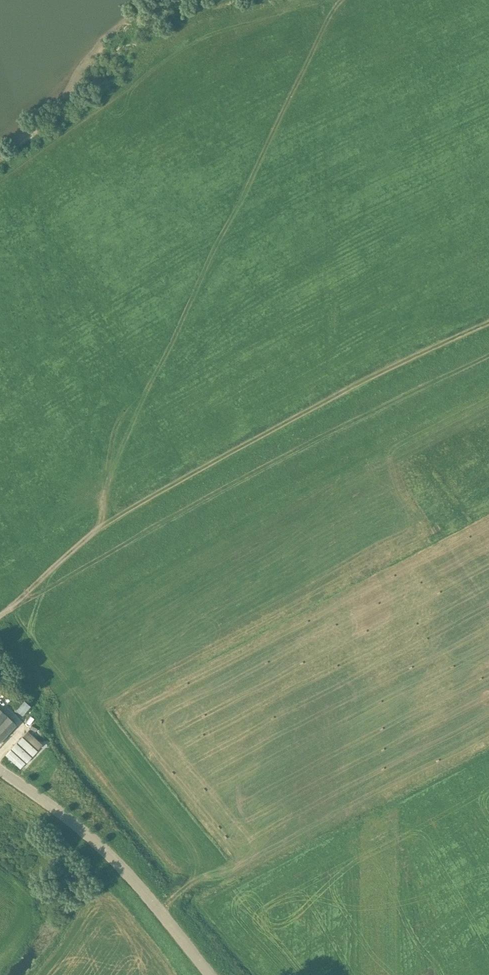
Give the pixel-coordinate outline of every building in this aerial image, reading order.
[(30,706),(23,701),(16,710),(23,716),(30,706)] [(15,724),(0,710),(0,740),(15,724)]
